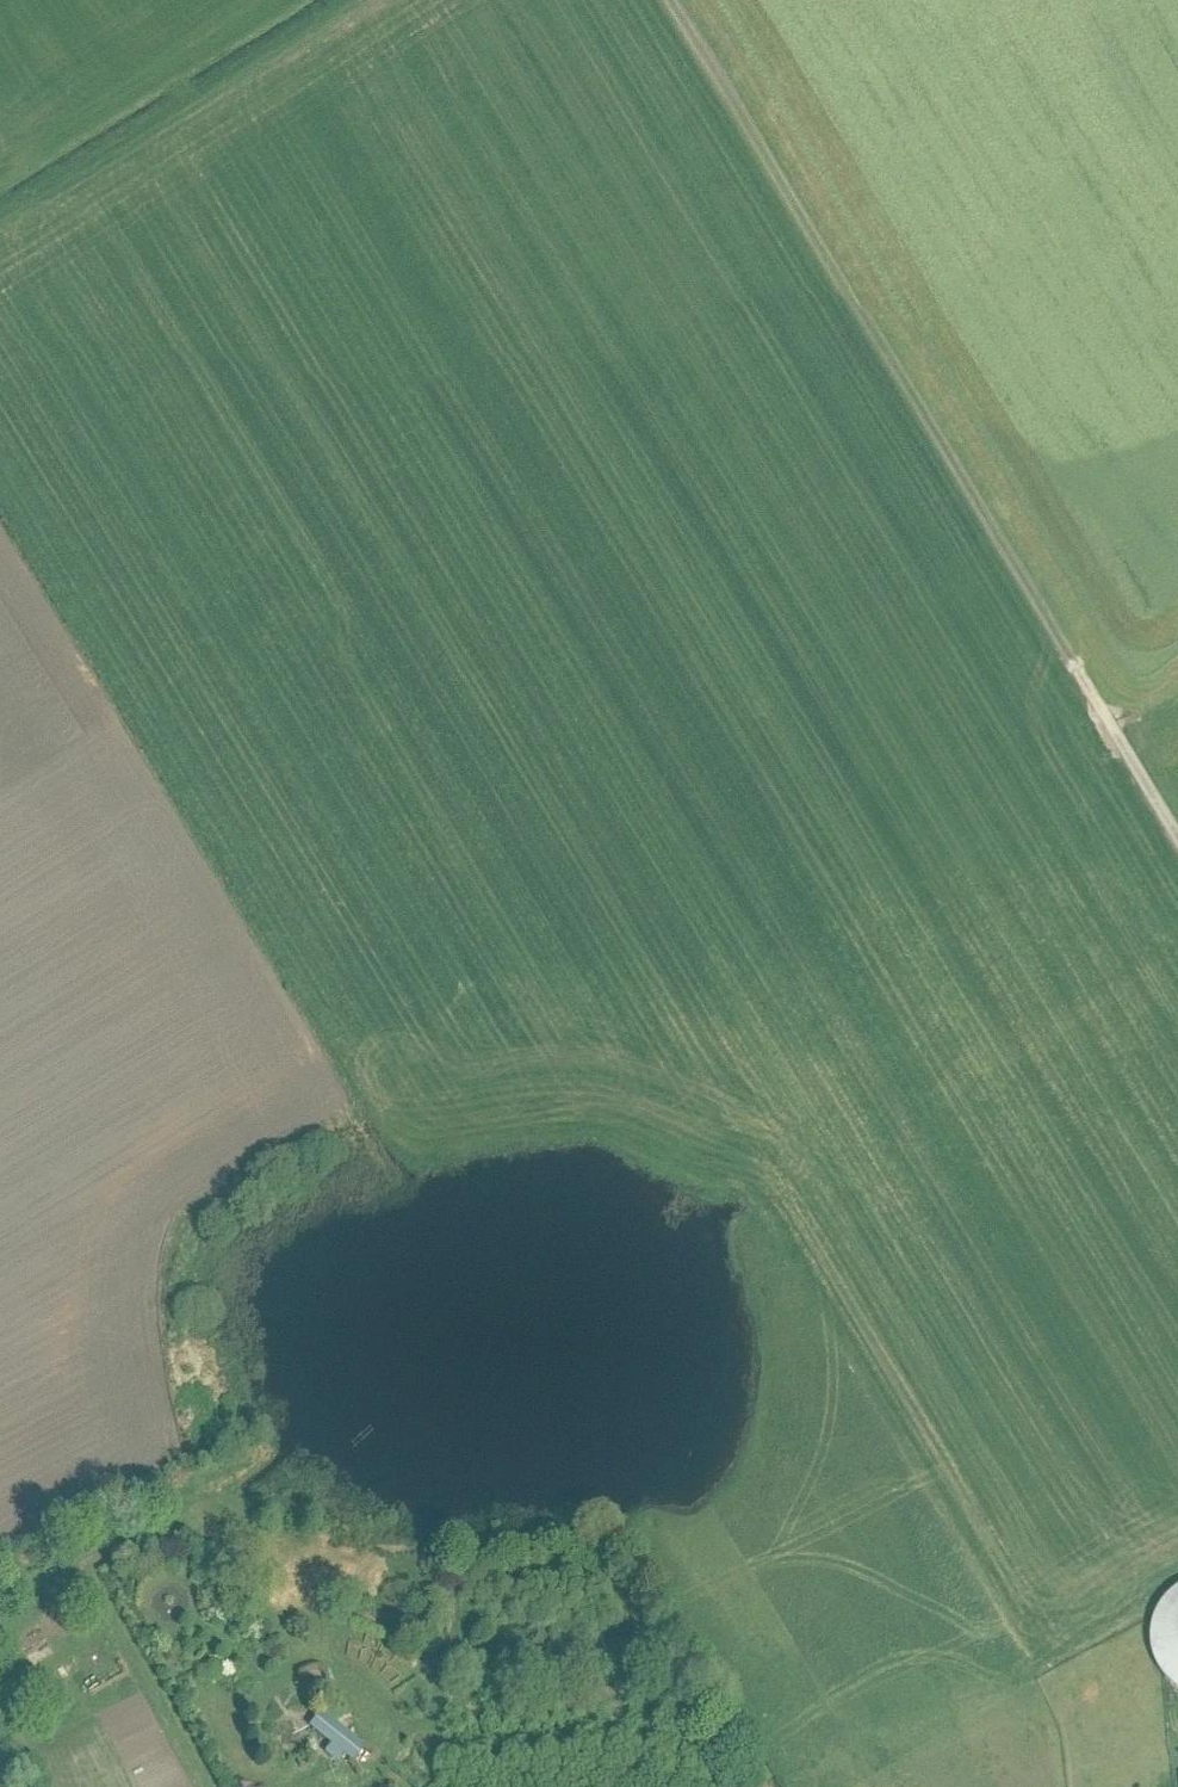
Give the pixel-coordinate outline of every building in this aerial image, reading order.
[(1175,1599),(1171,1603),(1168,1606),(1165,1610),(1162,1614),(1160,1619),(1158,1623),(1157,1628),(1156,1633),(1155,1638),(1155,1643),(1156,1647),(1156,1652),(1157,1657),(1159,1662),(1161,1666),(1163,1671),(1166,1675),(1169,1679),(1173,1682),(1176,1686),(1177,1687),(1177,1597),(1175,1599)] [(353,1762),(363,1751),(321,1717),(312,1728),(333,1746),(325,1755),(339,1767),(347,1757),(353,1762)]
